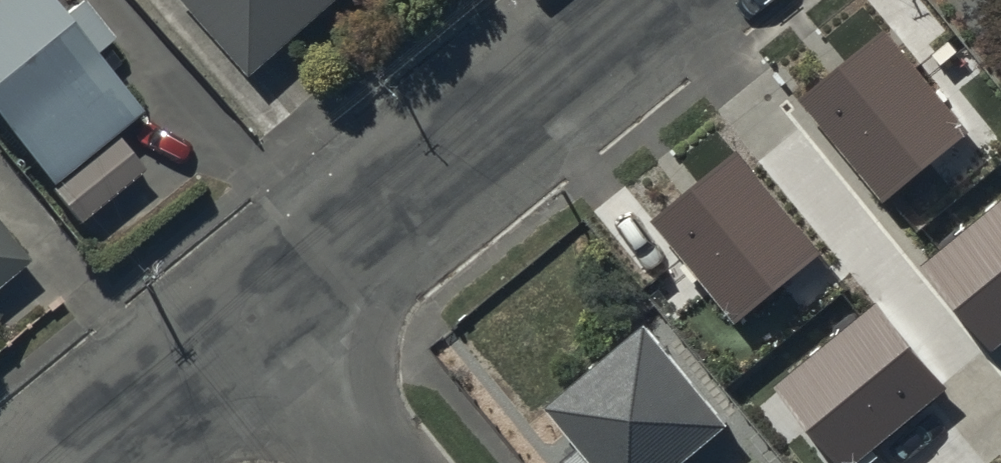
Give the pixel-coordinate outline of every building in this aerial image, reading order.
[(79,219),(142,168),(114,132),(139,112),(93,55),(113,38),(82,0),(64,14),(53,0),(0,0),(0,121),(79,219)] [(252,74),(337,0),(188,0),(252,74)] [(881,121),(828,164),(910,265),(991,200),(1000,212),(1000,144),(974,112),(961,123),(928,83),(916,93),(897,71),(863,99),(881,121)] [(29,262),(0,225),(0,285),(29,262)] [(776,298),(722,343),(800,436),(869,379),(893,407),(924,382),(900,353),(906,348),(822,247),(770,290),(776,298)] [(541,403),(574,442),(556,457),(561,462),(679,462),(729,421),(642,318),(541,403)]
